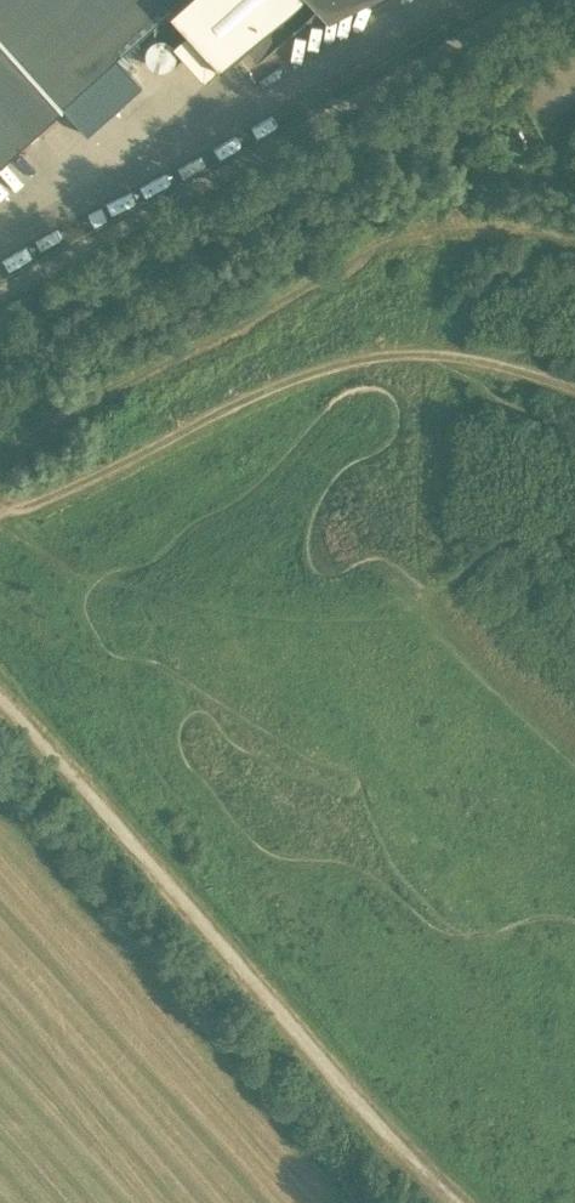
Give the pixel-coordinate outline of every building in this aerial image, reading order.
[(150,19),(171,42),(183,31),(162,8),(171,0),(0,0),(0,157),(150,19)]
